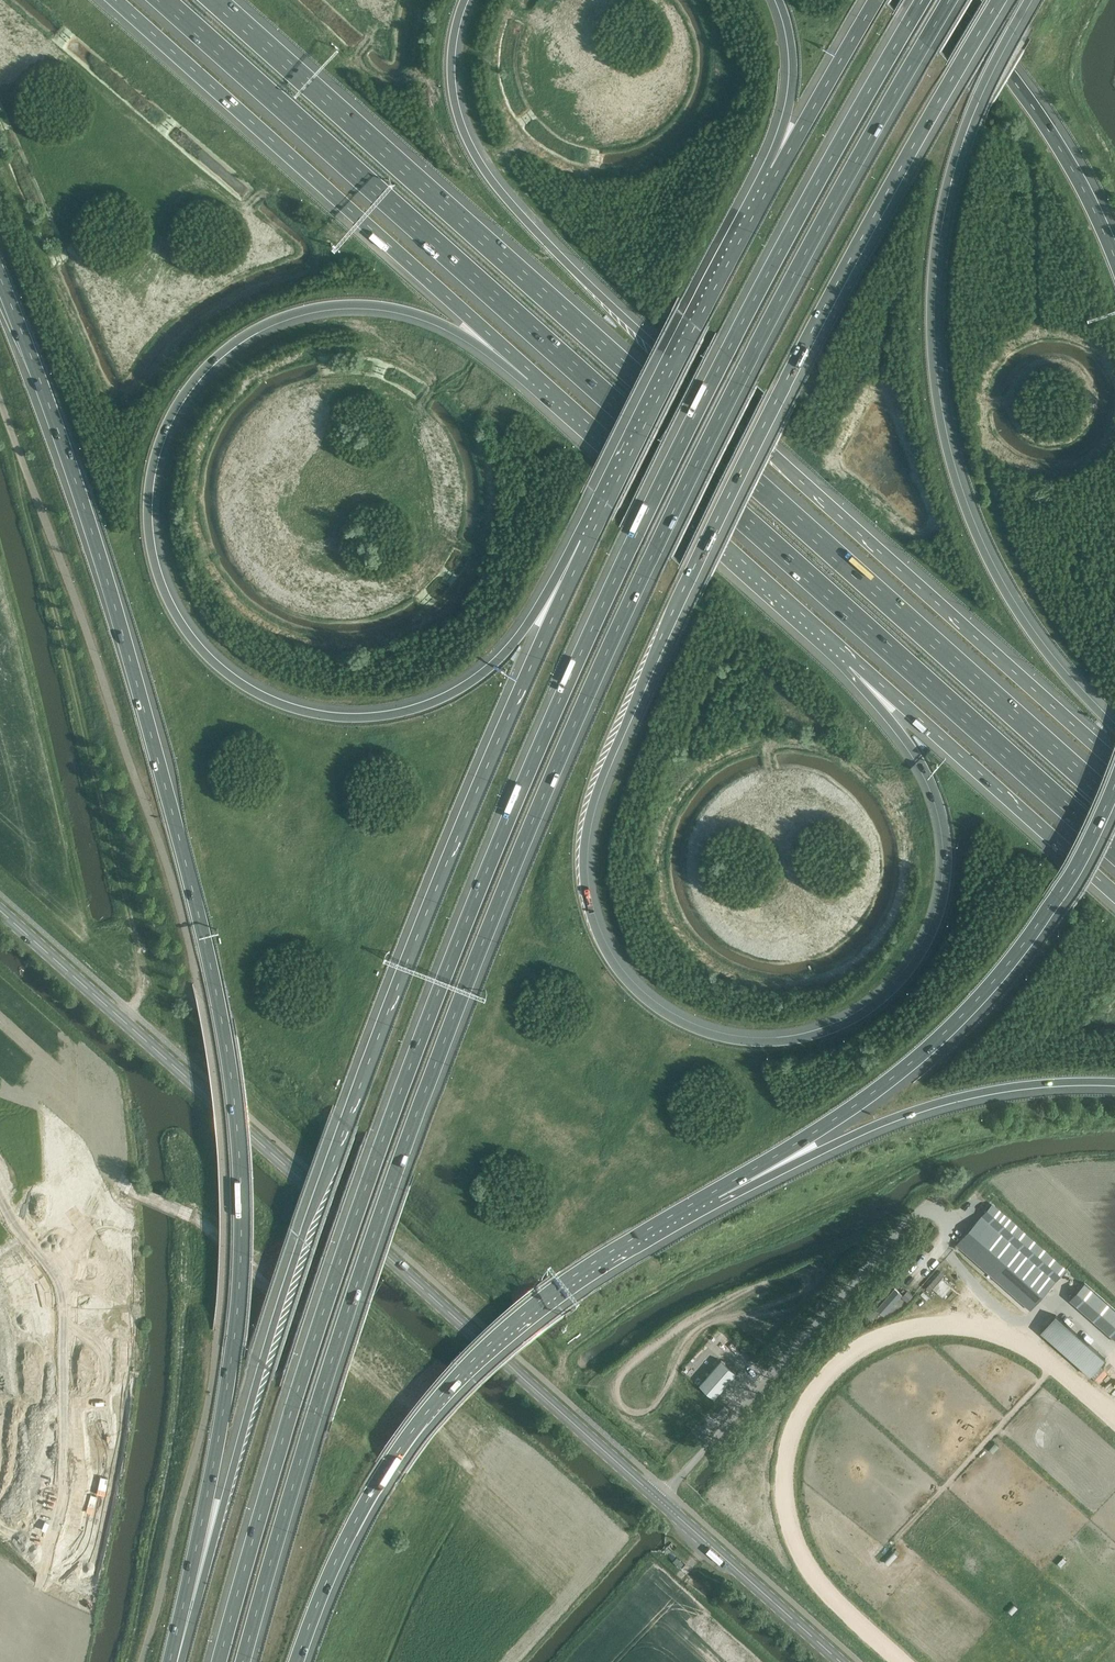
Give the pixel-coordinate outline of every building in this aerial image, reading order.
[(1065,1270),(992,1205),(983,1215),(957,1244),(1031,1310),(1057,1281),(1065,1270)] [(933,1286),(944,1295),(953,1285),(943,1275),(933,1286)] [(1085,1282),(1070,1299),(1114,1339),(1114,1309),(1085,1282)] [(884,1315),(903,1294),(895,1287),(876,1308),(884,1315)] [(913,1296),(908,1291),(902,1298),(908,1303),(913,1296)] [(1057,1315),(1042,1331),(1091,1375),(1106,1359),(1057,1315)] [(722,1360),(700,1384),(715,1397),(737,1373),(722,1360)] [(694,1404),(685,1414),(696,1424),(705,1414),(694,1404)] [(916,1557),(925,1565),(928,1561),(919,1553),(916,1557)]
